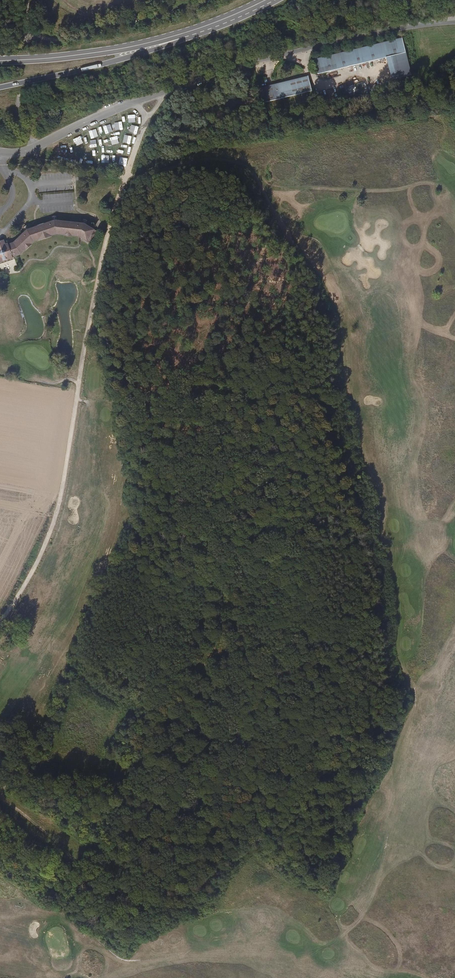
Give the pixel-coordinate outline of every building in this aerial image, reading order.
[(402,40),(315,61),(319,76),(386,60),(391,81),(410,76),(402,40)] [(312,93),(308,77),(260,89),(264,105),(312,93)] [(81,224),(57,222),(57,218),(52,219),(52,222),(29,230),(28,227),(24,229),(25,232),(13,244),(8,245),(7,242),(5,243),(4,239),(0,240),(0,264),(13,260),(12,256),(19,254),(24,249),(26,251),(32,245),(31,243),(34,241),(38,239),(38,241),(52,237),(51,235),(56,233),(63,234),(63,236),(72,237),(72,235),(79,236),(78,238),(93,245),(100,233),(97,231),(82,222),(81,224)]
